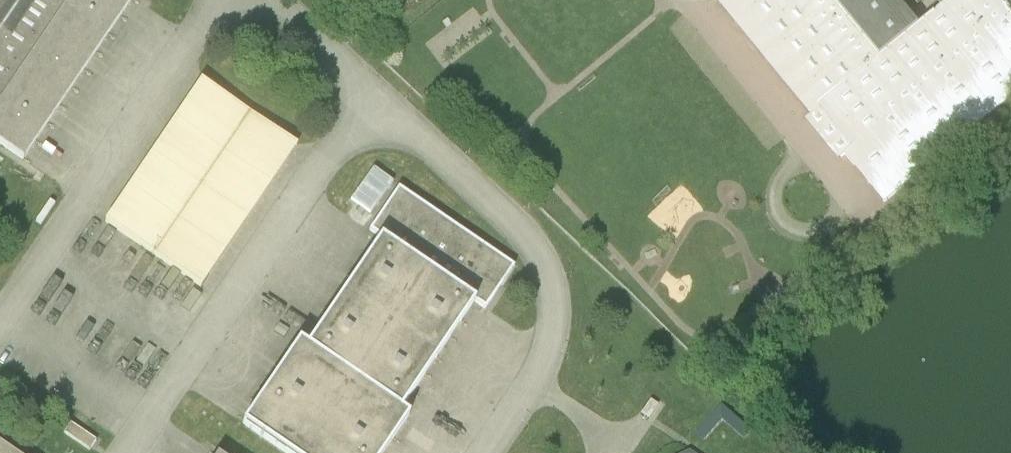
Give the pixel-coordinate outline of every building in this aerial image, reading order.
[(25,159),(131,0),(0,0),(0,143),(25,159)] [(919,27),(882,57),(835,0),(724,0),(719,4),(811,117),(806,121),(839,161),(846,156),(885,203),(924,172),(924,162),(965,129),(975,130),(1010,101),(1010,92),(1010,12),(1001,0),(952,0),(919,27)] [(897,0),(835,0),(882,57),(919,27),(897,0)] [(1010,12),(1010,0),(1001,0),(1010,12)] [(106,222),(204,288),(299,145),(203,78),(106,222)] [(243,421),(291,452),(387,452),(414,413),(403,406),(473,301),(487,310),(515,268),(397,189),(370,230),(382,238),(311,344),(300,336),(243,421)]
